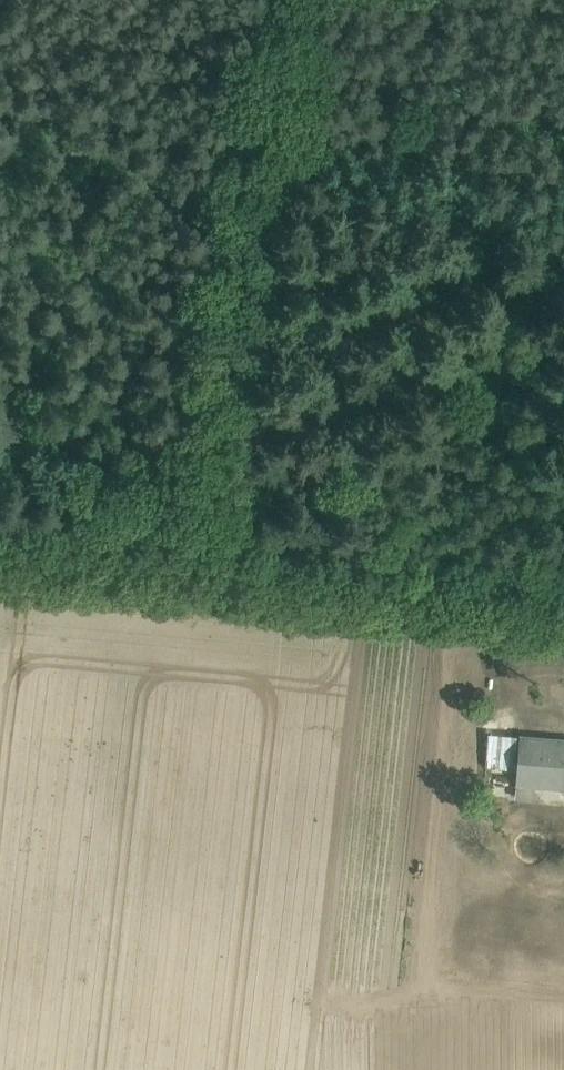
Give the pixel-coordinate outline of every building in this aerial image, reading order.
[(563,788),(563,740),(520,736),(520,738),(489,736),(486,768),(518,770),(516,784),(563,788)]
